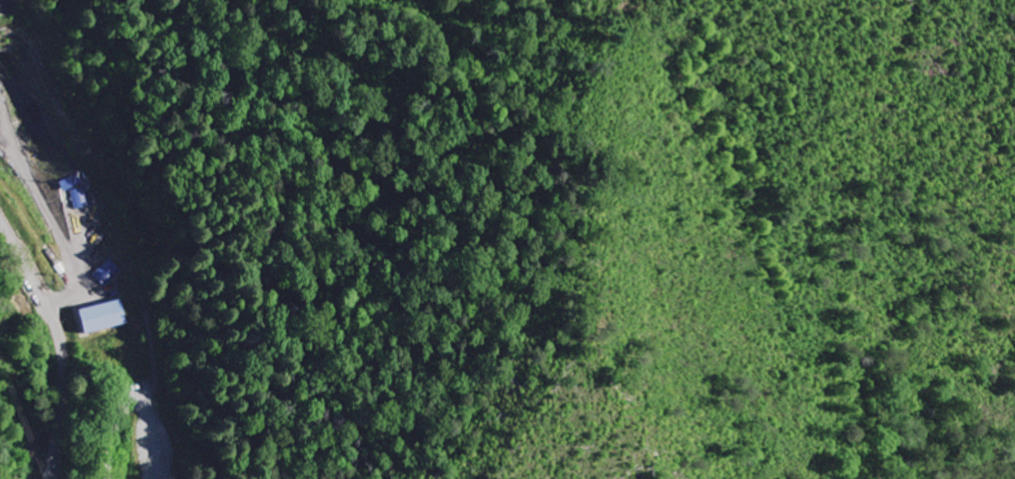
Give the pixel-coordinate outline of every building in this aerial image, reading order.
[(80,334),(124,325),(119,301),(75,310),(80,334)]
